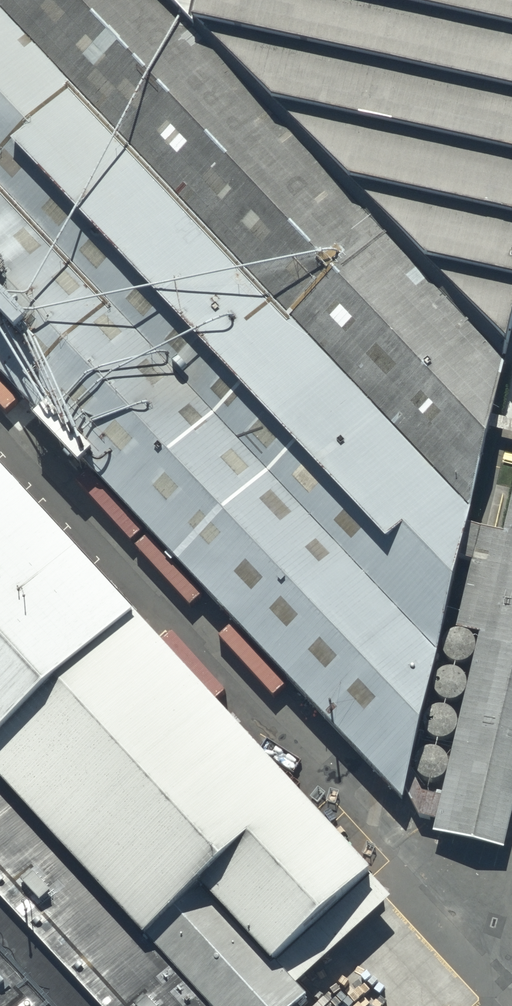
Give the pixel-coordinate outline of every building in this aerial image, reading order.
[(177,0),(0,0),(0,4),(463,490),(495,327),(192,16),(177,0)] [(196,0),(177,0),(192,16),(196,0)] [(192,16),(495,327),(511,252),(511,0),(196,0),(192,16)] [(0,4),(0,360),(398,787),(463,490),(0,4)] [(0,446),(0,591),(73,526),(0,446)] [(438,816),(507,831),(511,810),(511,473),(438,816)] [(121,593),(0,701),(0,773),(131,917),(182,871),(263,960),(366,865),(121,593)] [(182,871),(133,915),(215,1005),(304,1005),(263,960),(182,871)] [(0,972),(0,1005),(30,1005),(0,972)]
